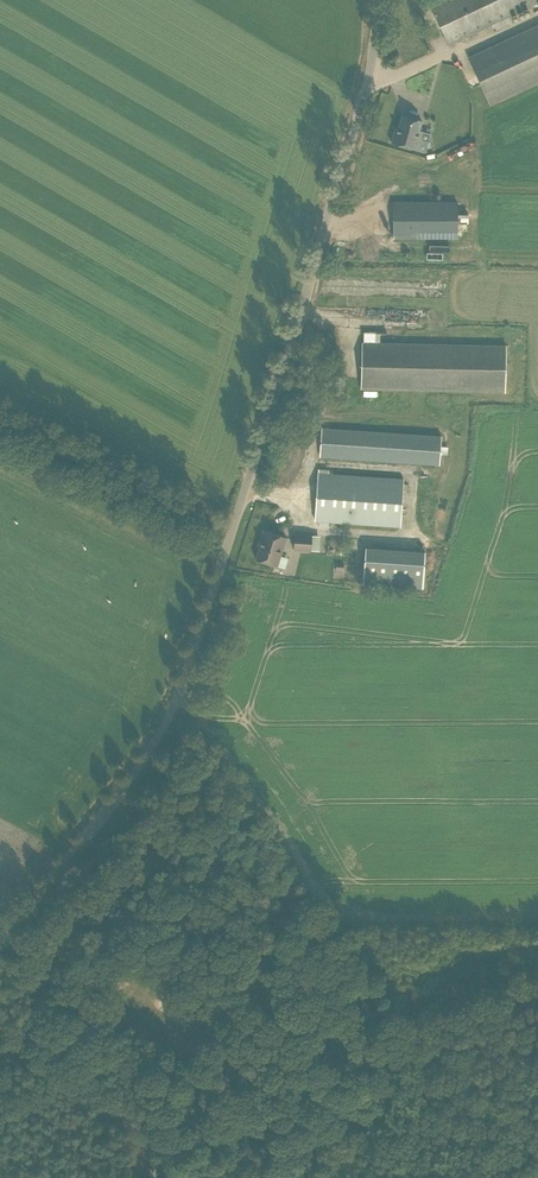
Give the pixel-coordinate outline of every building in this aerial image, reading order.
[(448,44),(537,3),(537,0),(447,0),(431,7),(448,44)] [(491,103),(537,81),(537,25),(469,57),(491,103)] [(394,134),(391,143),(416,150),(425,152),(427,143),(419,141),(416,140),(421,121),(402,115),(402,116),(399,126),(397,134),(394,134)] [(394,238),(457,238),(457,202),(405,202),(394,202),(394,238)] [(361,389),(373,389),(504,392),(504,345),(413,343),(380,343),(380,332),(364,332),(363,342),(362,342),(361,389)] [(319,457),(331,457),(439,464),(441,436),(321,428),(319,457)] [(315,521),(400,527),(403,479),(318,473),(315,521)] [(256,559),(267,563),(277,566),(286,537),(263,530),(259,540),(261,541),(256,559)] [(293,549),(311,550),(311,536),(295,534),(293,549)] [(363,584),(423,588),(425,552),(365,548),(363,584)]
